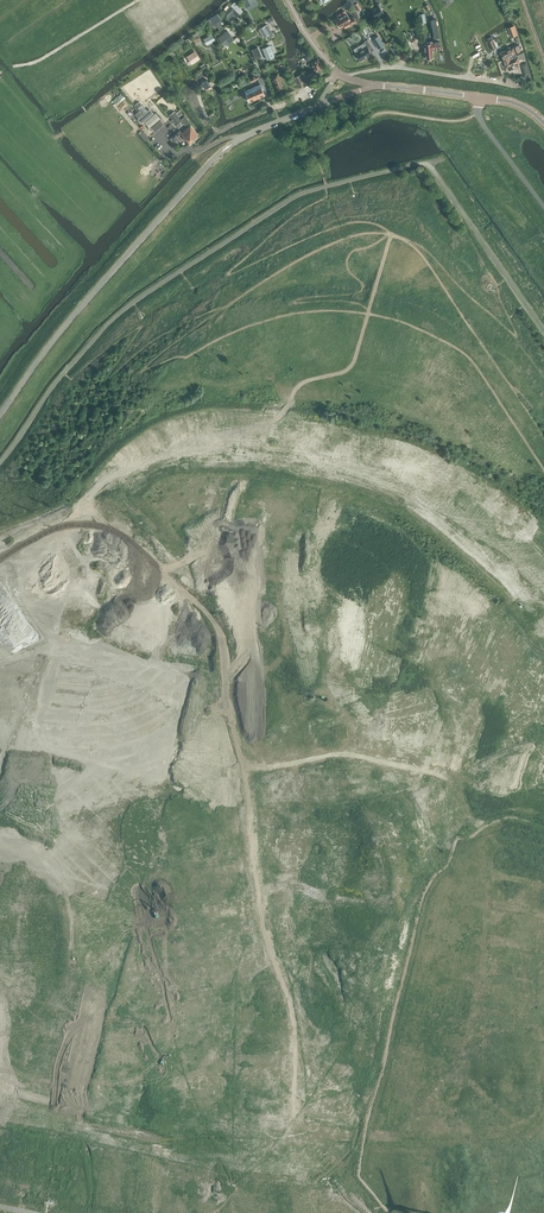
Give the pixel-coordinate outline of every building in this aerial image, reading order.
[(378,5),(371,9),(376,17),(383,12),(379,6),(382,4),(379,1),(379,0),(374,0),(378,5)] [(223,13),(227,17),(229,19),(233,14),(237,17),(243,11),(234,2),(223,13)] [(219,12),(207,20),(212,26),(216,24),(219,21),(224,18),(219,12)] [(346,13),(335,20),(340,27),(345,23),(347,26),(356,21),(353,16),(350,18),(346,13)] [(436,16),(431,17),(431,21),(434,40),(439,39),(436,20),(436,16)] [(260,28),(265,36),(267,40),(274,36),(267,24),(260,28)] [(514,25),(508,28),(512,37),(518,35),(514,25)] [(218,38),(224,45),(226,43),(227,45),(234,39),(227,30),(218,38)] [(210,36),(204,39),(208,45),(213,42),(211,37),(212,36),(210,31),(208,32),(210,36)] [(372,40),(378,49),(385,45),(379,36),(372,40)] [(356,52),(361,60),(365,58),(372,54),(370,51),(374,49),(368,39),(364,42),(366,46),(356,52)] [(435,42),(424,44),(426,58),(433,57),(432,50),(441,48),(439,40),(435,41),(435,42)] [(270,45),(263,48),(267,59),(274,56),(270,45)] [(501,52),(504,59),(516,54),(515,52),(517,52),(521,50),(519,45),(501,52)] [(257,46),(251,49),(255,59),(261,56),(257,46)] [(187,56),(192,63),(199,58),(194,51),(187,56)] [(516,54),(504,59),(507,67),(508,67),(509,70),(514,68),(512,65),(520,62),(525,60),(523,53),(519,55),(519,56),(517,56),(516,54)] [(304,77),(306,80),(315,75),(314,73),(323,68),(318,58),(310,62),(315,70),(307,74),(307,75),(304,77)] [(526,63),(522,64),(525,76),(530,74),(526,63)] [(269,74),(277,90),(284,87),(277,71),(269,74)] [(250,77),(252,82),(258,79),(259,78),(257,74),(250,77)] [(294,77),(298,85),(304,81),(300,74),(294,77)] [(208,88),(213,82),(207,76),(202,81),(208,88)] [(265,95),(264,92),(261,85),(260,84),(245,91),(250,102),(265,95)] [(150,109),(139,119),(142,122),(153,113),(150,109)] [(180,110),(176,113),(174,111),(169,114),(177,125),(182,121),(179,116),(182,113),(180,110)] [(156,112),(145,122),(149,127),(150,127),(153,124),(160,117),(156,112)] [(182,119),(186,125),(190,122),(186,116),(182,119)] [(151,127),(155,132),(164,124),(160,120),(151,127)] [(170,139),(175,145),(183,138),(182,137),(183,135),(189,142),(198,134),(191,125),(182,132),(181,131),(170,139)] [(144,131),(140,134),(146,141),(149,138),(144,131)]
